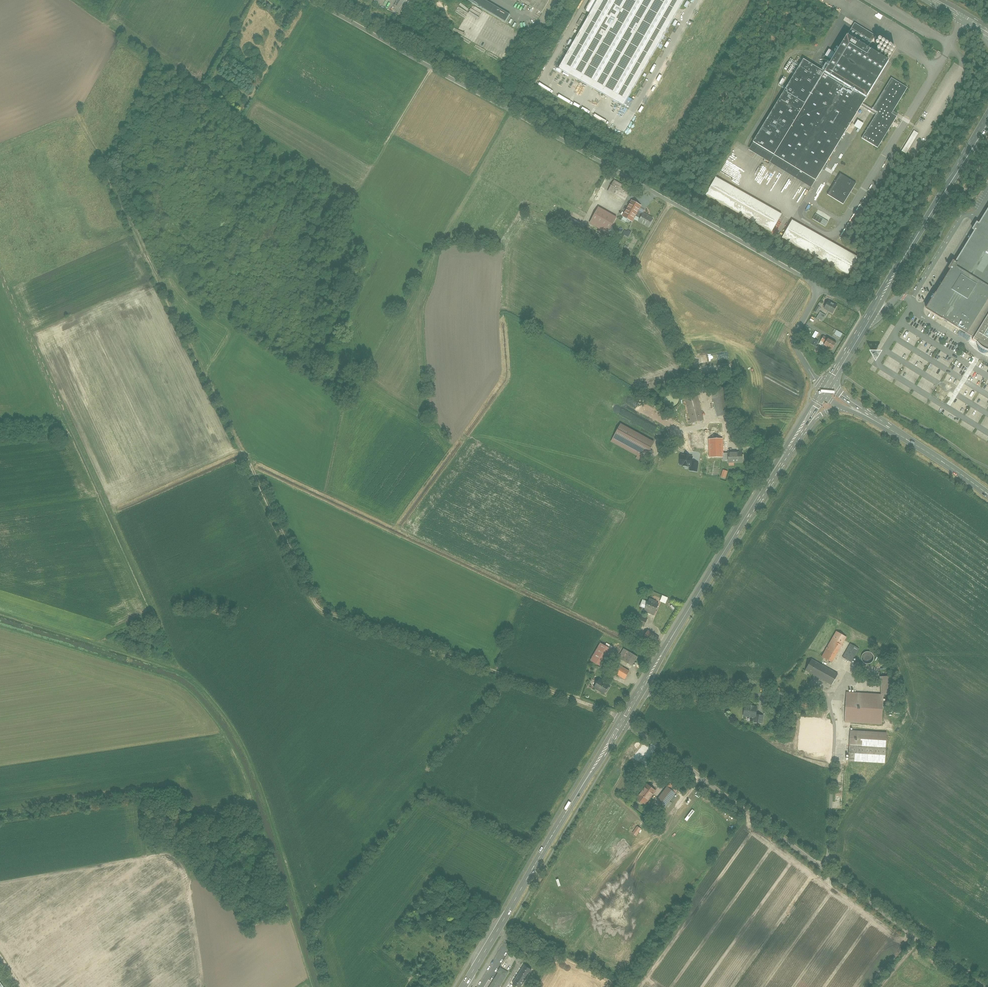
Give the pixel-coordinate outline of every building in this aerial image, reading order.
[(506,22),(509,17),(480,0),(469,0),(506,22)] [(542,13),(550,0),(519,0),(542,13)] [(563,69),(629,106),(688,0),(602,0),(563,69)] [(875,36),(873,35),(855,24),(825,73),(804,60),(753,142),(816,181),(862,106),(876,115),(862,138),(878,148),(897,117),(892,114),(908,88),(892,78),(873,110),(863,104),(889,62),(868,49),(875,36)] [(858,130),(862,124),(855,120),(851,126),(858,130)] [(915,139),(911,137),(902,151),(906,154),(915,139)] [(843,204),(856,184),(840,174),(827,195),(843,204)] [(771,233),(780,214),(716,177),(706,195),(771,233)] [(632,189),(614,179),(608,191),(625,201),(632,189)] [(635,220),(649,228),(655,219),(644,213),(642,216),(638,213),(642,206),(633,201),(625,216),(634,222),(635,220)] [(977,224),(973,222),(969,229),(971,231),(950,264),(946,261),(942,268),(945,270),(919,309),(965,338),(963,340),(967,342),(967,344),(968,346),(971,349),(977,351),(981,352),(983,354),(986,356),(987,352),(987,206),(977,224)] [(600,222),(596,227),(608,234),(618,218),(607,210),(603,216),(606,218),(603,224),(600,222)] [(815,214),(812,219),(825,227),(828,222),(815,214)] [(848,275),(858,258),(792,220),(782,238),(848,275)] [(837,306),(828,301),(824,308),(833,313),(837,306)] [(818,315),(816,319),(822,322),(825,317),(819,313),(821,310),(818,308),(815,314),(818,315)] [(839,338),(841,333),(834,329),(831,334),(839,338)] [(837,345),(825,337),(821,345),(832,352),(837,345)] [(812,338),(808,344),(815,348),(819,342),(812,338)] [(724,387),(711,390),(717,415),(729,412),(724,387)] [(679,400),(679,399),(679,398),(679,396),(678,394),(677,393),(675,392),(674,391),(672,391),(671,391),(669,391),(668,391),(666,392),(665,393),(664,394),(663,396),(663,398),(663,399),(663,401),(664,402),(664,403),(666,405),(667,406),(669,407),(670,407),(672,407),(673,407),(675,406),(676,405),(677,404),(678,403),(679,402),(679,400)] [(696,394),(685,396),(691,422),(701,420),(696,394)] [(645,460),(654,442),(621,424),(612,442),(645,460)] [(705,439),(705,434),(684,434),(684,449),(708,448),(708,439),(705,439)] [(724,453),(723,439),(709,440),(709,457),(724,457),(724,460),(729,460),(729,462),(742,462),(742,452),(724,453)] [(679,465),(690,466),(690,470),(697,471),(698,463),(692,462),(693,456),(681,455),(679,465)] [(664,595),(661,601),(667,603),(670,597),(664,595)] [(649,598),(644,610),(654,614),(658,604),(655,603),(656,601),(649,598)] [(636,616),(634,621),(643,625),(645,620),(636,616)] [(646,631),(643,637),(654,643),(657,637),(646,631)] [(837,631),(822,657),(831,662),(846,636),(837,631)] [(859,649),(851,644),(843,658),(851,662),(859,649)] [(610,651),(599,645),(591,659),(602,665),(610,651)] [(624,661),(638,668),(640,663),(634,660),(637,655),(624,648),(621,654),(627,657),(624,661)] [(873,660),(873,659),(873,658),(872,656),(872,655),(870,654),(869,654),(868,653),(866,654),(865,654),(864,655),(863,656),(862,657),(862,658),(862,660),(862,661),(863,662),(864,663),(865,664),(866,664),(868,665),(869,664),(870,664),(872,663),(872,662),(873,660)] [(837,675),(811,660),(805,670),(831,685),(837,675)] [(616,665),(612,671),(623,677),(627,671),(616,665)] [(880,678),(881,695),(890,695),(890,678),(880,678)] [(599,679),(594,687),(605,694),(609,686),(599,679)] [(845,709),(882,712),(883,696),(846,693),(845,709)] [(754,717),(755,707),(743,706),(742,716),(754,717)] [(761,723),(762,716),(755,715),(754,722),(761,723)] [(850,729),(849,745),(886,747),(887,731),(850,729)] [(849,745),(849,760),(885,762),(886,747),(849,745)] [(655,791),(647,785),(637,798),(645,804),(655,791)] [(674,791),(667,786),(656,801),(664,807),(674,791)] [(638,825),(632,833),(637,836),(643,828),(638,825)] [(578,934),(585,924),(582,922),(576,933),(578,934)] [(524,965),(520,971),(529,977),(533,971),(524,965)] [(500,968),(497,972),(498,973),(490,986),(500,986),(506,977),(507,977),(509,973),(500,968)] [(520,971),(516,977),(525,983),(529,977),(520,971)] [(516,977),(512,983),(518,986),(522,986),(525,983),(516,977)]
